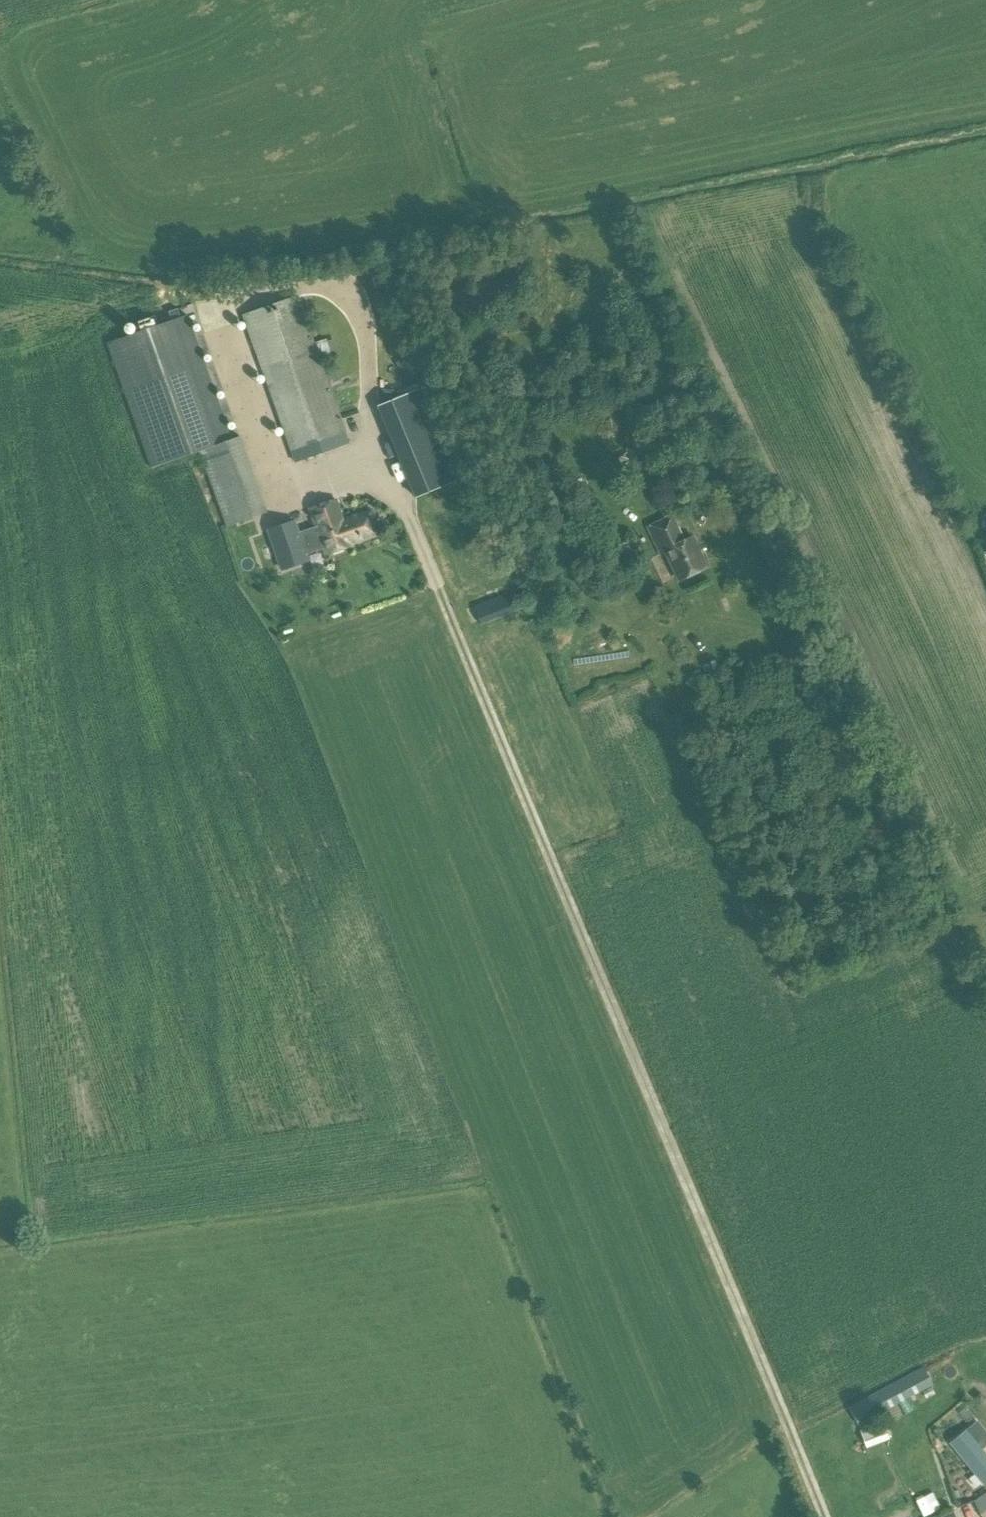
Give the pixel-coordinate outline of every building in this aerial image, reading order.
[(598,268),(589,275),(597,287),(606,280),(598,268)] [(352,442),(297,293),(241,314),(296,463),(352,442)] [(188,314),(107,342),(151,465),(198,448),(232,435),(188,314)] [(456,480),(419,390),(378,407),(415,497),(456,480)] [(240,433),(198,448),(225,525),(267,510),(240,433)] [(295,518),(266,527),(280,571),(307,562),(304,554),(322,549),(325,558),(352,549),(351,545),(378,536),(371,512),(346,520),(338,501),(309,510),(314,525),(299,530),(295,518)] [(674,517),(651,528),(663,555),(668,553),(681,581),(707,569),(694,539),(685,542),(674,517)] [(515,591),(474,607),(481,625),(523,609),(515,591)] [(922,1368),(849,1408),(858,1425),(933,1385),(922,1368)] [(883,1423),(860,1431),(866,1448),(890,1438),(883,1423)] [(978,1445),(985,1439),(985,1438),(976,1426),(952,1445),(984,1484),(985,1483),(985,1455),(978,1445)] [(979,1514),(985,1510),(985,1492),(973,1500),(979,1514)]
